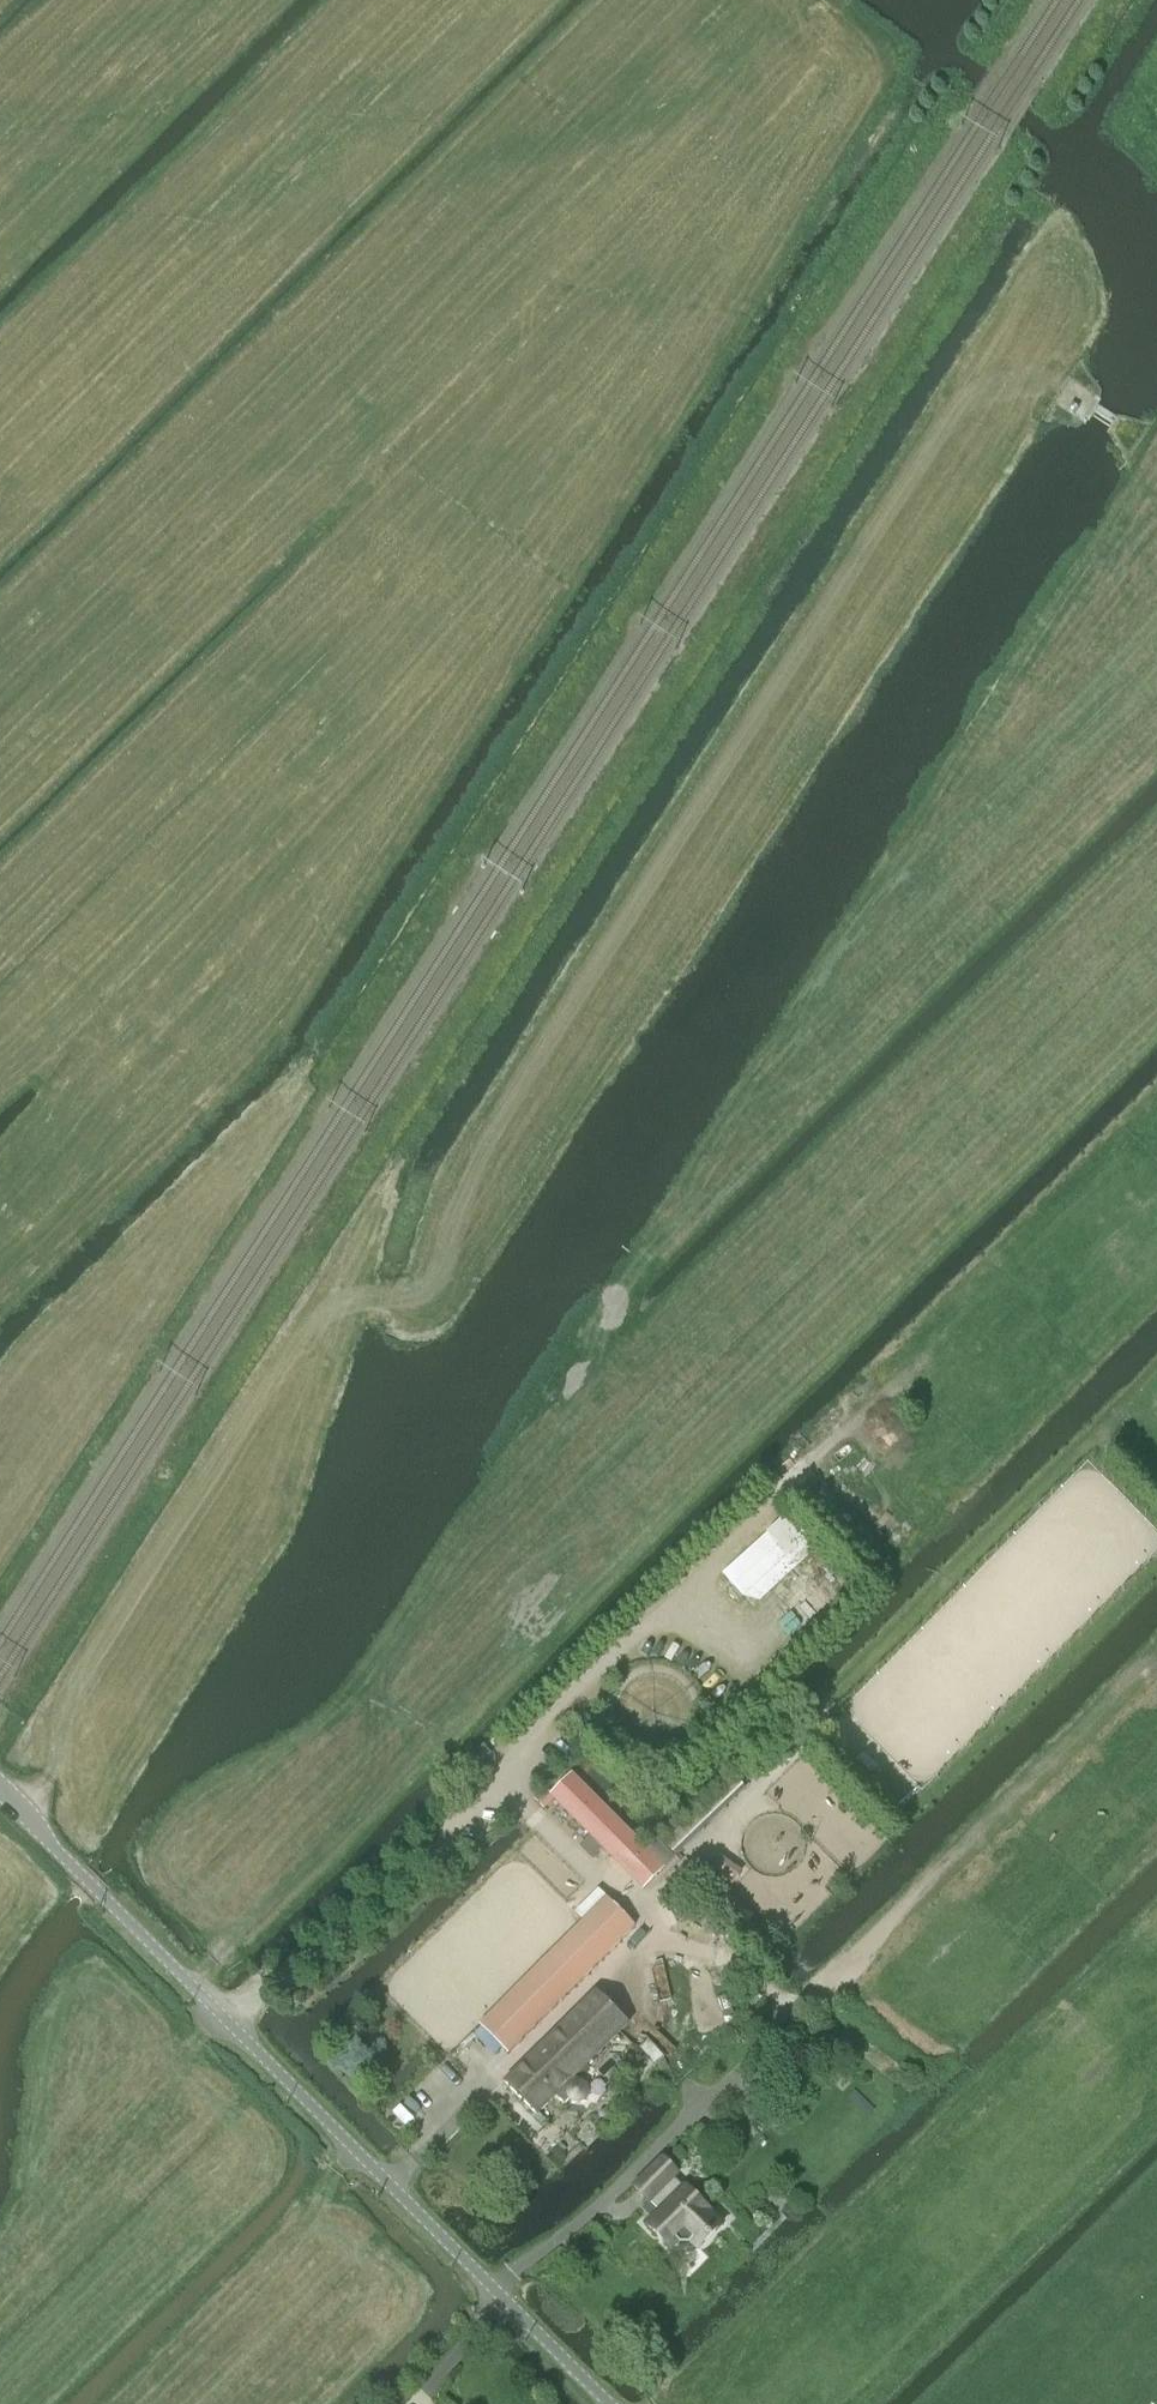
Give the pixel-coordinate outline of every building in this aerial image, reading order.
[(1067,412),(1074,417),(1077,412),(1080,409),(1079,408),(1072,404),(1067,412)] [(572,1774),(550,1796),(590,1836),(579,1847),(593,1860),(603,1849),(644,1890),(675,1859),(658,1842),(657,1841),(650,1847),(647,1850),(572,1774)] [(509,2054),(635,1928),(608,1901),(556,1952),(481,2026),(509,2054)] [(505,2084),(538,2117),(630,2026),(597,1992),(505,2084)] [(603,2134),(588,2118),(572,2134),(587,2149),(603,2134)] [(699,2250),(724,2226),(710,2212),(686,2189),(685,2190),(674,2179),(678,2176),(664,2161),(635,2189),(650,2204),(653,2200),(663,2210),(647,2226),(672,2250),(679,2243),(681,2245),(690,2245),(692,2242),(699,2250)]
